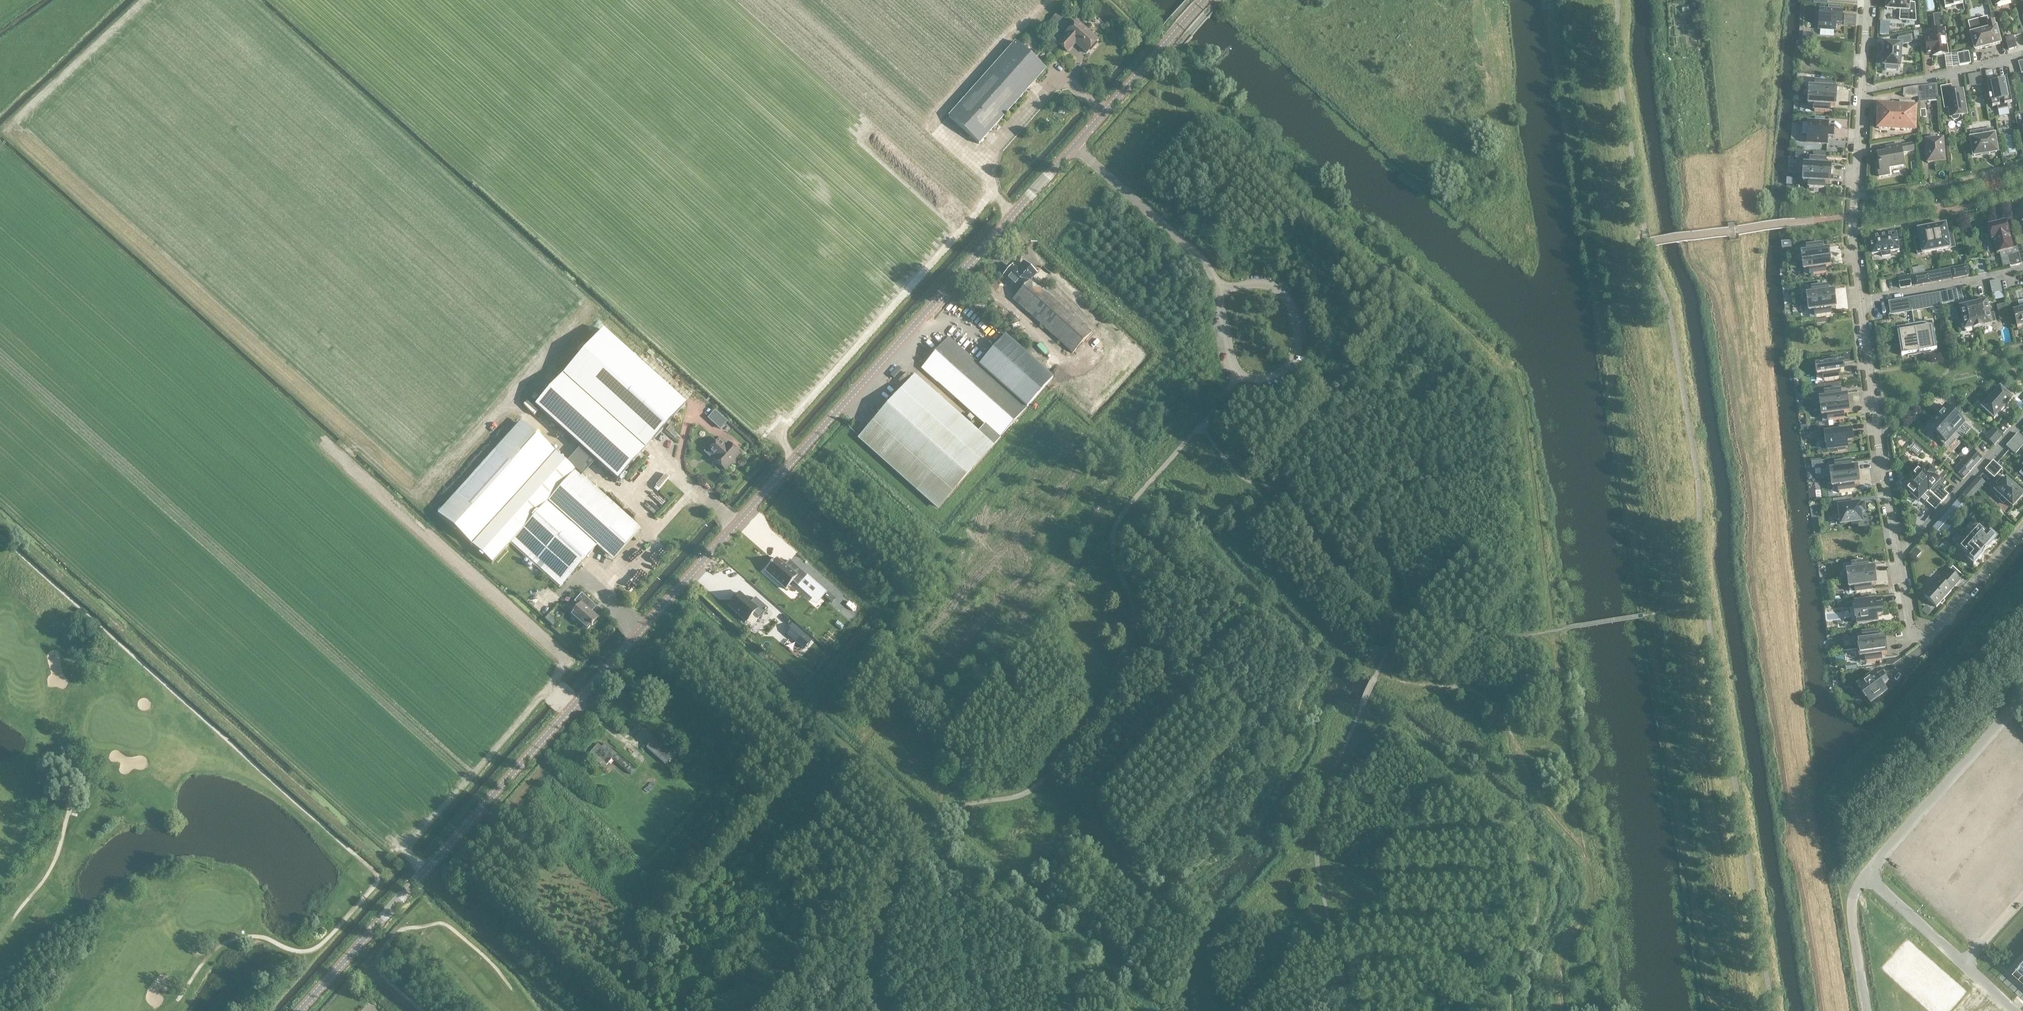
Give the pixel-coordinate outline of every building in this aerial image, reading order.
[(1887,9),(1900,10),(1899,20),(1908,21),(1916,21),(1914,4),(1909,3),(1910,0),(1887,0),(1887,9)] [(1945,8),(1963,4),(1964,11),(1962,0),(1943,0),(1945,8)] [(1841,7),(1828,6),(1828,12),(1820,12),(1819,29),(1835,30),(1836,24),(1842,25),(1843,13),(1840,13),(1841,7)] [(1059,11),(1051,19),(1057,24),(1064,17),(1059,11)] [(1971,34),(1975,50),(2000,44),(1996,28),(1995,28),(1993,22),(1992,23),(1989,24),(1988,24),(1987,17),(1969,22),(1972,34),(1971,34)] [(1599,22),(1601,35),(1608,34),(1606,21),(1602,22),(1599,22)] [(1087,54),(1099,41),(1077,22),(1058,44),(1068,53),(1076,44),(1087,54)] [(1930,39),(1925,40),(1927,55),(1932,54),(1933,56),(1948,55),(1944,30),(1930,32),(1930,39)] [(1885,44),(1884,66),(1886,66),(1886,70),(1898,70),(1898,67),(1900,67),(1901,45),(1920,42),(1916,32),(1898,39),(1898,44),(1885,44)] [(2005,39),(2009,50),(2016,48),(2013,36),(2005,39)] [(980,144),(1039,78),(1046,69),(1015,42),(949,116),(980,144)] [(1969,52),(1957,54),(1959,66),(1971,64),(1969,52)] [(1993,70),(1985,72),(1992,107),(1997,106),(1998,110),(2008,108),(2007,102),(2011,101),(2007,78),(1995,80),(1993,70)] [(1974,74),(1976,85),(1983,84),(1981,73),(1974,74)] [(1810,87),(1809,96),(1836,98),(1837,89),(1831,89),(1831,83),(1816,82),(1816,88),(1810,87)] [(1937,98),(1936,85),(1924,86),(1925,99),(1937,98)] [(1951,86),(1941,87),(1945,108),(1949,108),(1950,117),(1951,117),(1952,119),(1954,121),(1958,120),(1960,118),(1959,115),(1967,114),(1962,90),(1952,91),(1951,86)] [(1918,87),(1904,89),(1903,97),(1918,97),(1918,87)] [(1836,98),(1809,96),(1809,105),(1815,105),(1814,111),(1829,112),(1830,106),(1836,107),(1836,98)] [(1879,128),(1915,130),(1916,108),(1914,108),(1915,103),(1900,102),(1900,107),(1880,107),(1879,128)] [(1833,138),(1834,129),(1828,128),(1828,122),(1808,121),(1808,123),(1802,123),(1801,135),(1807,135),(1807,143),(1827,144),(1827,138),(1833,138)] [(2012,132),(2006,133),(2008,152),(2014,151),(2012,132)] [(1994,135),(1971,139),(1974,156),(1997,152),(1994,135)] [(1928,163),(1945,162),(1943,140),(1926,141),(1927,148),(1924,149),(1924,155),(1927,155),(1928,163)] [(1913,142),(1900,145),(1886,147),(1887,153),(1878,155),(1880,168),(1878,169),(1879,176),(1889,175),(1888,169),(1904,166),(1902,153),(1914,151),(1913,142)] [(1804,164),(1804,173),(1831,175),(1831,166),(1825,166),(1826,160),(1811,159),(1810,165),(1804,164)] [(1831,175),(1804,173),(1803,182),(1809,182),(1809,188),(1824,189),(1824,183),(1830,183),(1831,175)] [(2006,222),(1988,227),(1992,240),(1994,240),(1997,253),(2013,249),(2006,222)] [(1934,227),(1932,227),(1936,251),(1955,248),(1952,234),(1947,235),(1946,225),(1943,225),(1941,224),(1936,225),(1934,227)] [(1936,251),(1932,227),(1929,228),(1927,226),(1922,227),(1920,230),(1918,230),(1920,240),(1915,241),(1918,255),(1936,251)] [(1870,237),(1872,254),(1882,253),(1882,257),(1890,255),(1890,251),(1899,250),(1897,233),(1870,237)] [(1631,237),(1633,250),(1641,249),(1639,236),(1635,237),(1631,237)] [(1822,244),(1802,247),(1802,253),(1803,262),(1830,258),(1829,250),(1823,250),(1822,244)] [(2007,256),(2010,267),(2021,264),(2019,253),(2007,256)] [(1830,258),(1803,262),(1804,270),(1810,270),(1811,276),(1826,274),(1825,268),(1831,267),(1830,258)] [(1020,291),(1012,299),(1072,353),(1091,333),(1039,285),(1032,278),(1036,274),(1024,263),(1017,271),(1012,267),(1004,276),(1020,291)] [(1951,269),(1952,279),(1969,276),(1967,266),(1951,269)] [(1929,273),(1913,276),(1915,286),(1931,283),(1929,273)] [(1909,276),(1898,277),(1900,288),(1911,287),(1909,276)] [(1990,282),(1992,294),(2002,292),(2000,280),(1990,282)] [(1807,295),(1808,303),(1835,300),(1834,291),(1828,292),(1827,286),(1812,288),(1813,294),(1807,295)] [(1940,293),(1943,305),(1954,302),(1951,291),(1940,293)] [(1939,293),(1910,298),(1912,310),(1941,305),(1939,293)] [(1910,298),(1888,302),(1890,302),(1892,313),(1911,310),(1911,312),(1912,312),(1912,310),(1910,298)] [(1835,300),(1808,303),(1809,312),(1810,312),(1810,318),(1816,317),(1831,315),(1830,309),(1836,309),(1835,300)] [(1995,322),(1993,314),(1990,314),(1987,301),(1973,304),(1979,328),(1984,327),(1992,325),(1992,323),(1995,322)] [(1979,328),(1973,304),(1960,307),(1960,308),(1956,309),(1958,317),(1962,316),(1965,331),(1973,329),(1979,328)] [(2007,319),(2005,304),(1997,306),(2000,320),(2007,319)] [(2013,311),(2017,327),(2022,326),(2022,309),(2013,311)] [(1923,323),(1914,324),(1919,353),(1923,352),(1924,354),(1931,353),(1931,351),(1937,350),(1937,349),(1935,350),(1931,327),(1924,328),(1923,323)] [(1914,324),(1905,326),(1906,331),(1900,332),(1903,355),(1901,355),(1901,356),(1908,355),(1908,357),(1915,356),(1915,354),(1919,353),(1914,324)] [(685,405),(604,331),(562,377),(644,451),(647,448),(685,405)] [(938,507),(1039,393),(1053,378),(1005,335),(979,365),(949,338),(921,369),(985,425),(977,433),(913,377),(860,437),(938,507)] [(1836,358),(1821,360),(1822,366),(1816,366),(1817,376),(1823,375),(1824,381),(1839,379),(1845,378),(1843,363),(1837,364),(1836,358)] [(534,361),(523,371),(528,376),(539,366),(534,361)] [(532,381),(543,371),(539,367),(528,377),(532,381)] [(1982,408),(1994,419),(2013,399),(2000,388),(1982,408)] [(1821,408),(1822,407),(1848,404),(1847,396),(1841,396),(1840,390),(1825,392),(1820,393),(1820,399),(1821,408)] [(552,393),(528,419),(609,493),(634,466),(552,393)] [(1848,404),(1822,407),(1821,408),(1822,416),(1823,422),(1829,421),(1844,420),(1843,414),(1849,413),(1848,404)] [(1946,406),(1937,417),(1955,433),(1964,423),(1946,406)] [(709,417),(721,429),(728,421),(715,410),(709,417)] [(873,421),(878,413),(875,411),(870,419),(873,421)] [(1937,417),(1928,427),(1938,436),(1936,438),(1944,446),(1951,438),(1955,441),(1959,437),(1937,417)] [(522,425),(439,517),(494,565),(512,545),(577,472),(556,454),(555,455),(522,425)] [(1837,433),(1836,427),(1819,429),(1820,439),(1825,438),(1826,445),(1827,445),(1828,451),(1838,449),(1838,451),(1846,450),(1845,448),(1848,448),(1847,442),(1853,441),(1852,431),(1837,433)] [(1994,446),(2002,436),(1993,428),(1985,437),(1994,446)] [(2022,446),(2022,439),(2018,434),(2012,440),(2021,448),(2022,446)] [(2021,448),(2012,440),(2006,446),(2015,455),(2021,448)] [(727,443),(725,446),(721,443),(716,443),(714,446),(714,451),(718,454),(713,460),(725,470),(739,454),(727,443)] [(1973,450),(1954,471),(1963,479),(1982,458),(1973,450)] [(1823,459),(1813,461),(1814,467),(1824,466),(1823,459)] [(1994,478),(2002,469),(1993,461),(1985,470),(1994,478)] [(1830,470),(1831,479),(1858,475),(1857,467),(1851,467),(1850,462),(1835,463),(1836,469),(1830,470)] [(1922,466),(1913,476),(1942,502),(1949,496),(1944,491),(1947,488),(1943,485),(1945,482),(1935,473),(1929,468),(1927,471),(1922,466)] [(625,515),(577,472),(512,545),(559,588),(625,515)] [(1858,475),(1831,479),(1832,488),(1838,487),(1839,493),(1854,491),(1853,485),(1859,484),(1858,475)] [(1911,475),(1902,486),(1904,487),(1902,489),(1909,496),(1911,494),(1919,501),(1924,495),(1929,500),(1926,502),(1935,510),(1942,503),(1911,475)] [(1980,476),(1964,493),(1970,499),(1986,482),(1980,476)] [(2022,496),(2022,494),(2006,479),(2003,476),(1996,484),(1999,487),(1995,491),(2002,497),(1999,500),(2003,504),(2006,501),(2013,507),(2022,496)] [(1847,506),(1846,499),(1833,500),(1835,516),(1840,515),(1841,524),(1862,522),(1861,513),(1864,513),(1864,505),(1860,506),(1859,504),(1847,506)] [(1963,505),(1958,501),(1944,516),(1952,524),(1962,513),(1958,510),(1963,505)] [(1952,524),(1944,516),(1935,527),(1940,531),(1945,526),(1948,529),(1952,524)] [(1985,553),(1997,540),(1991,535),(1988,537),(1977,527),(1967,537),(1985,553)] [(1974,566),(1985,553),(1967,537),(1958,547),(1970,558),(1967,560),(1974,566)] [(790,561),(785,566),(776,558),(765,572),(786,590),(793,582),(797,586),(807,576),(790,561)] [(1847,571),(1848,579),(1875,576),(1874,567),(1868,568),(1867,562),(1852,564),(1847,565),(1848,571),(1847,571)] [(1939,580),(1924,597),(1936,608),(1951,591),(1951,590),(1960,580),(1950,571),(1940,581),(1939,580)] [(1875,576),(1848,579),(1849,588),(1855,587),(1856,593),(1871,592),(1870,586),(1876,585),(1875,576)] [(578,605),(570,615),(587,630),(598,617),(591,610),(595,605),(582,593),(575,601),(578,605)] [(755,598),(750,603),(739,594),(728,606),(746,622),(754,613),(760,619),(768,609),(755,598)] [(1861,602),(1855,603),(1855,609),(1854,609),(1856,619),(1857,618),(1857,625),(1877,622),(1877,616),(1883,615),(1882,606),(1876,607),(1875,600),(1874,601),(1874,599),(1861,600),(1861,602)] [(811,641),(792,625),(785,633),(804,649),(811,641)] [(1858,640),(1859,649),(1885,646),(1884,637),(1878,638),(1878,632),(1863,633),(1863,634),(1857,635),(1858,640)] [(1885,646),(1859,649),(1860,658),(1866,657),(1866,663),(1881,661),(1881,655),(1887,654),(1885,646)] [(1872,675),(1871,673),(1864,678),(1866,680),(1857,686),(1861,691),(1860,691),(1866,699),(1866,698),(1870,703),(1887,691),(1883,686),(1888,683),(1882,675),(1877,679),(1874,674),(1872,675)] [(665,764),(678,749),(660,732),(646,748),(665,764)] [(629,774),(634,769),(604,744),(602,747),(598,744),(588,755),(592,758),(595,755),(607,765),(612,759),(629,774)]
